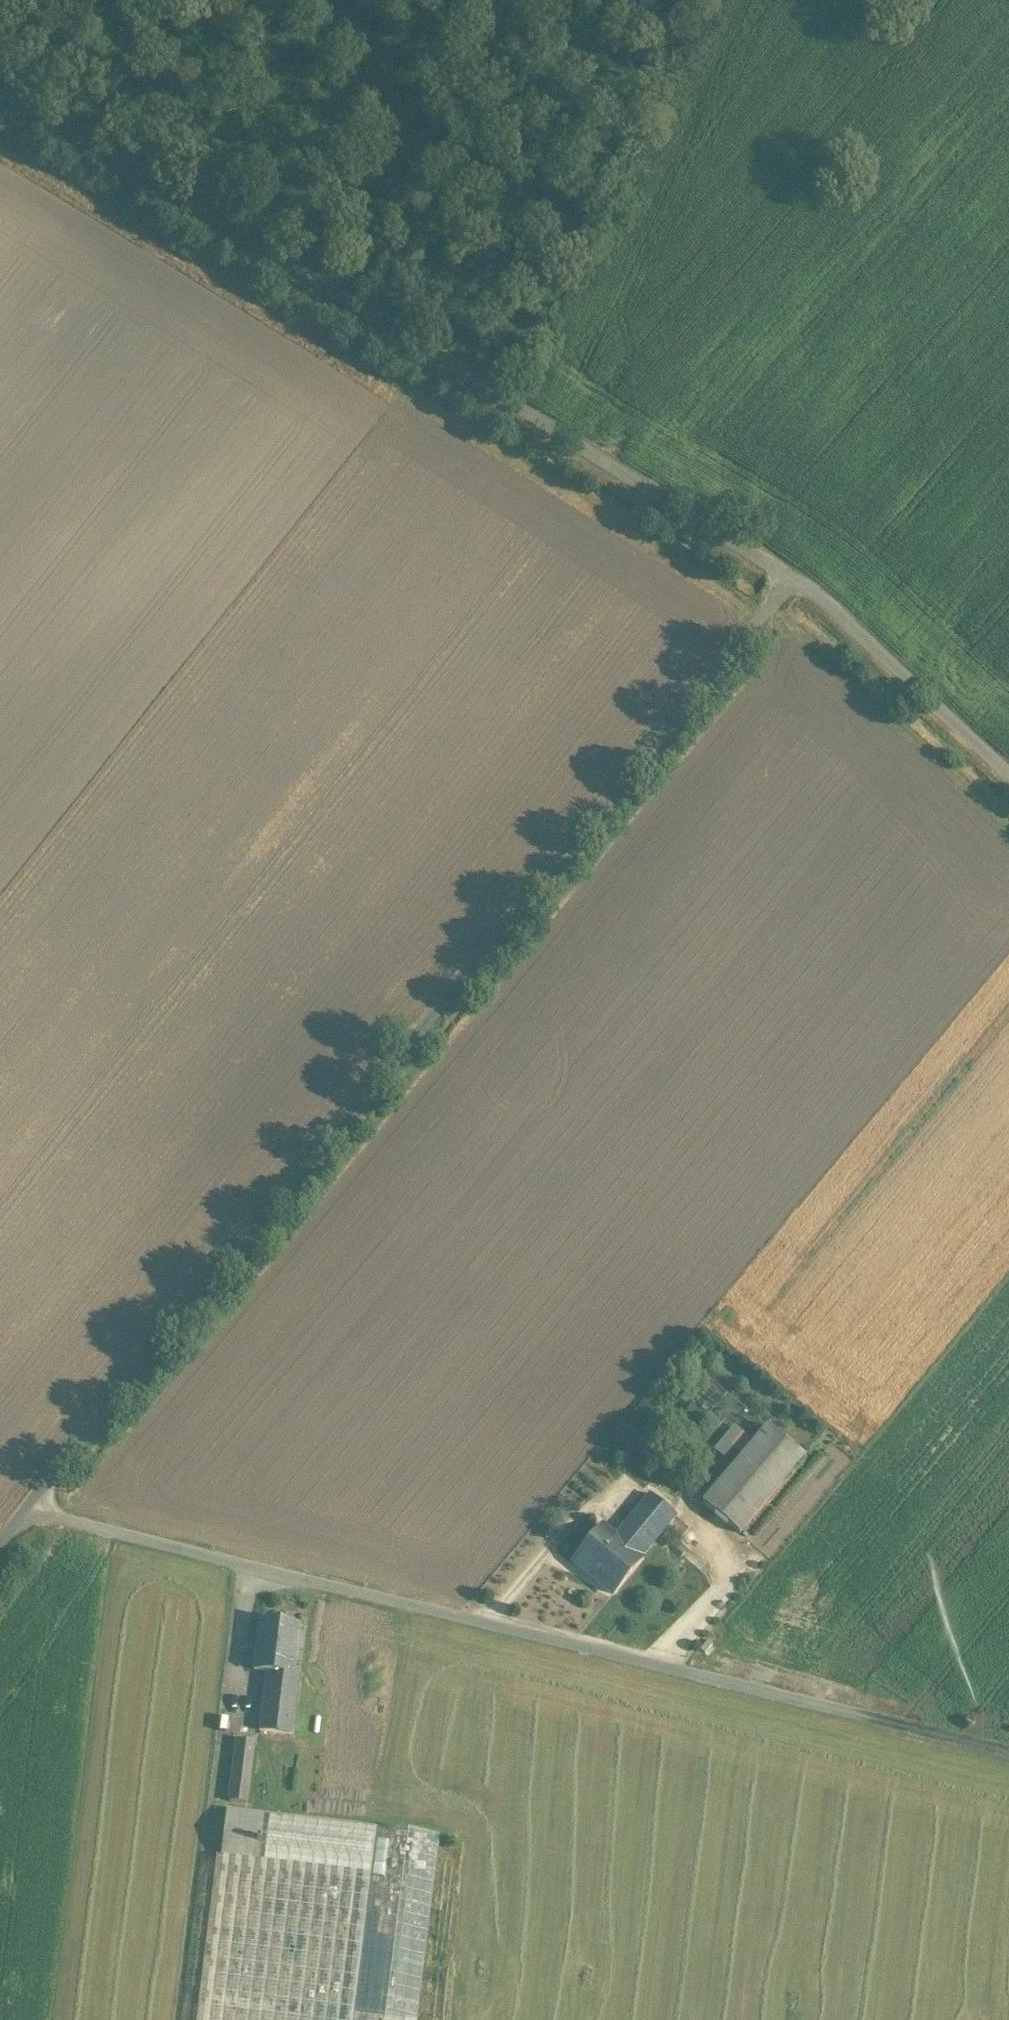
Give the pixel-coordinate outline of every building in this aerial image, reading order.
[(767,1426),(703,1502),(740,1533),(804,1456),(767,1426)] [(651,1495),(615,1537),(640,1558),(676,1516),(651,1495)] [(615,1537),(602,1526),(573,1561),(613,1595),(642,1560),(640,1558),(615,1537)] [(298,1625),(260,1621),(254,1670),(266,1672),(261,1716),(295,1720),(300,1674),(290,1673),(296,1626),(298,1626),(298,1625)] [(295,1720),(261,1716),(259,1731),(293,1735),(295,1720)] [(254,1742),(237,1740),(229,1802),(246,1804),(254,1742)] [(269,1815),(226,1810),(220,1857),(263,1862),(269,1815)] [(269,1815),(263,1862),(220,1857),(216,1857),(196,2019),(352,2019),(375,1828),(269,1815)] [(375,1828),(352,2019),(418,2019),(440,1835),(375,1828)]
